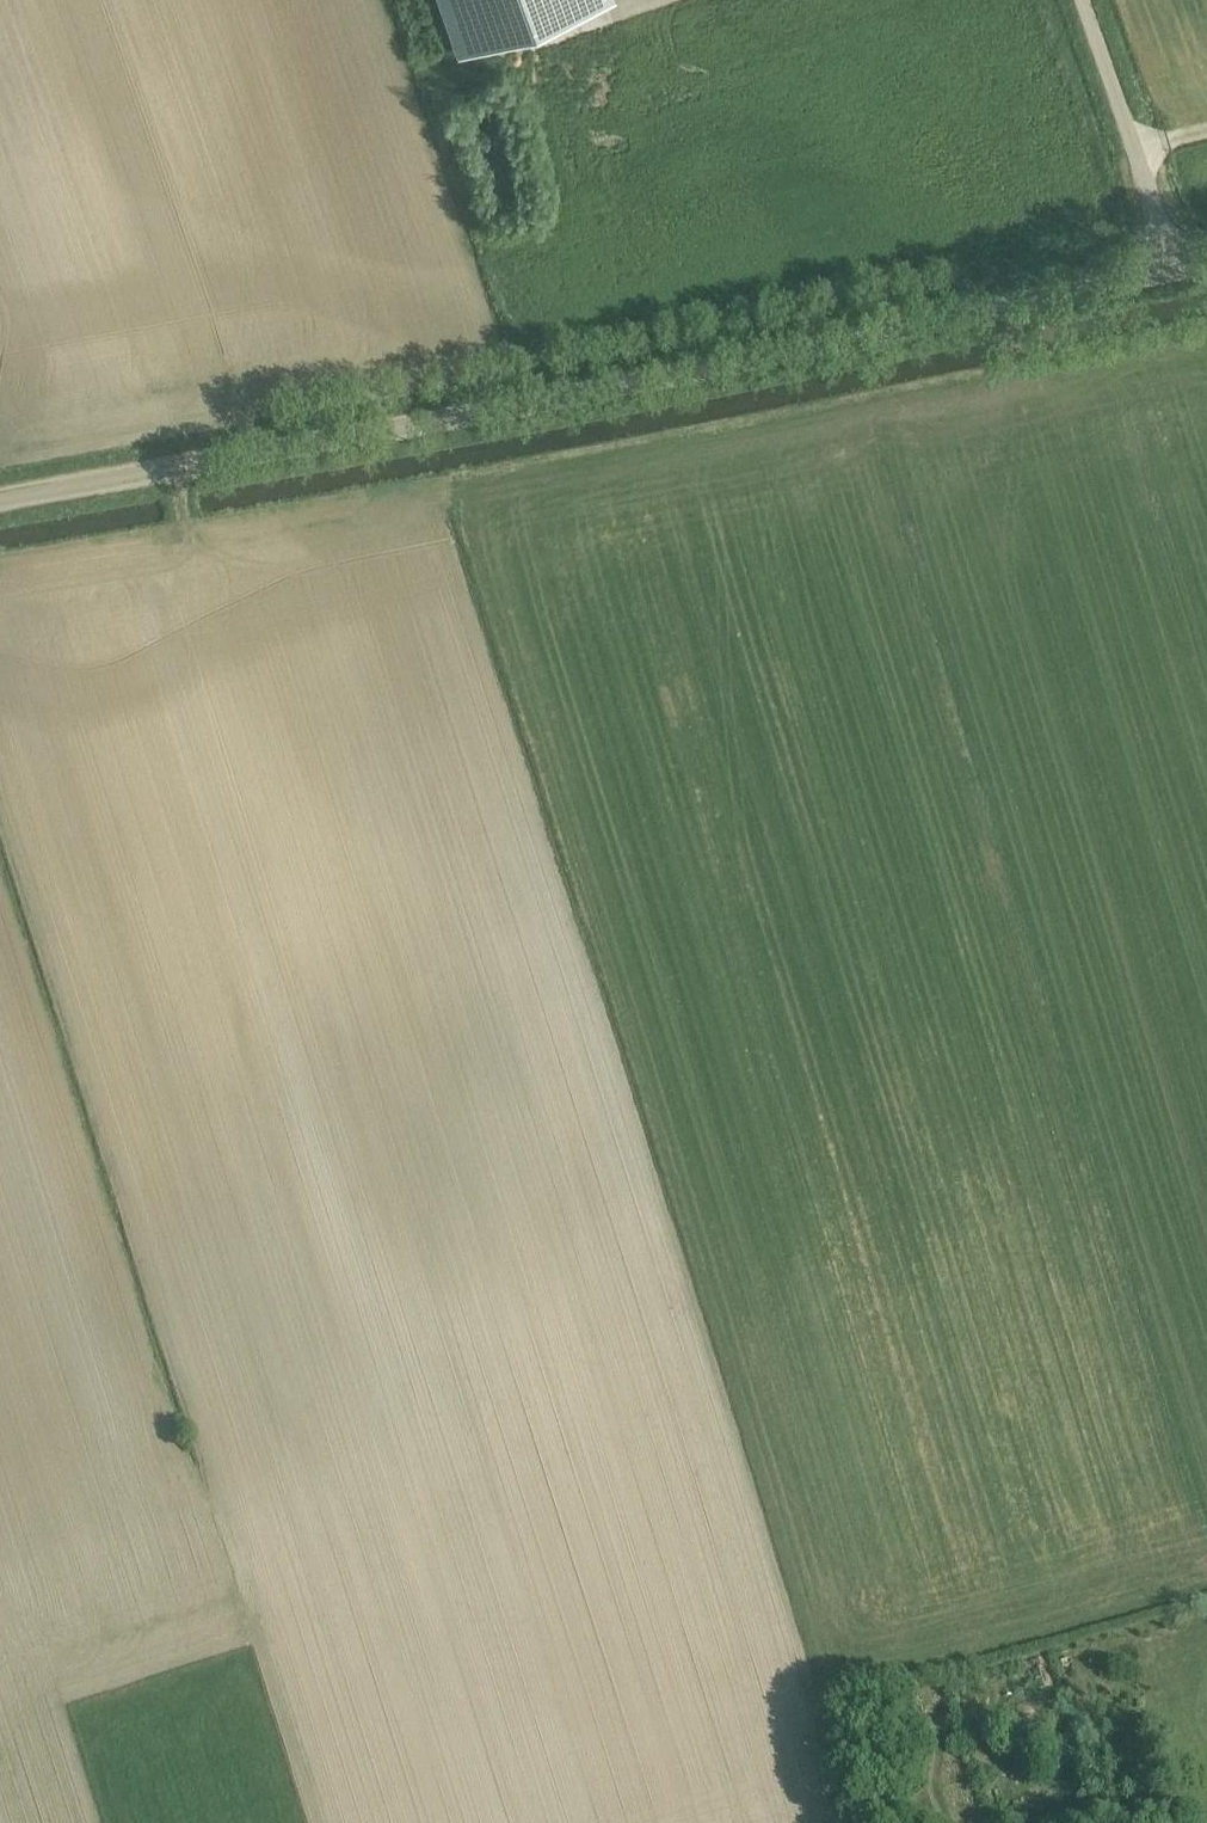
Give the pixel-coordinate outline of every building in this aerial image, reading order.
[(457,48),(593,0),(440,0),(457,48)]
